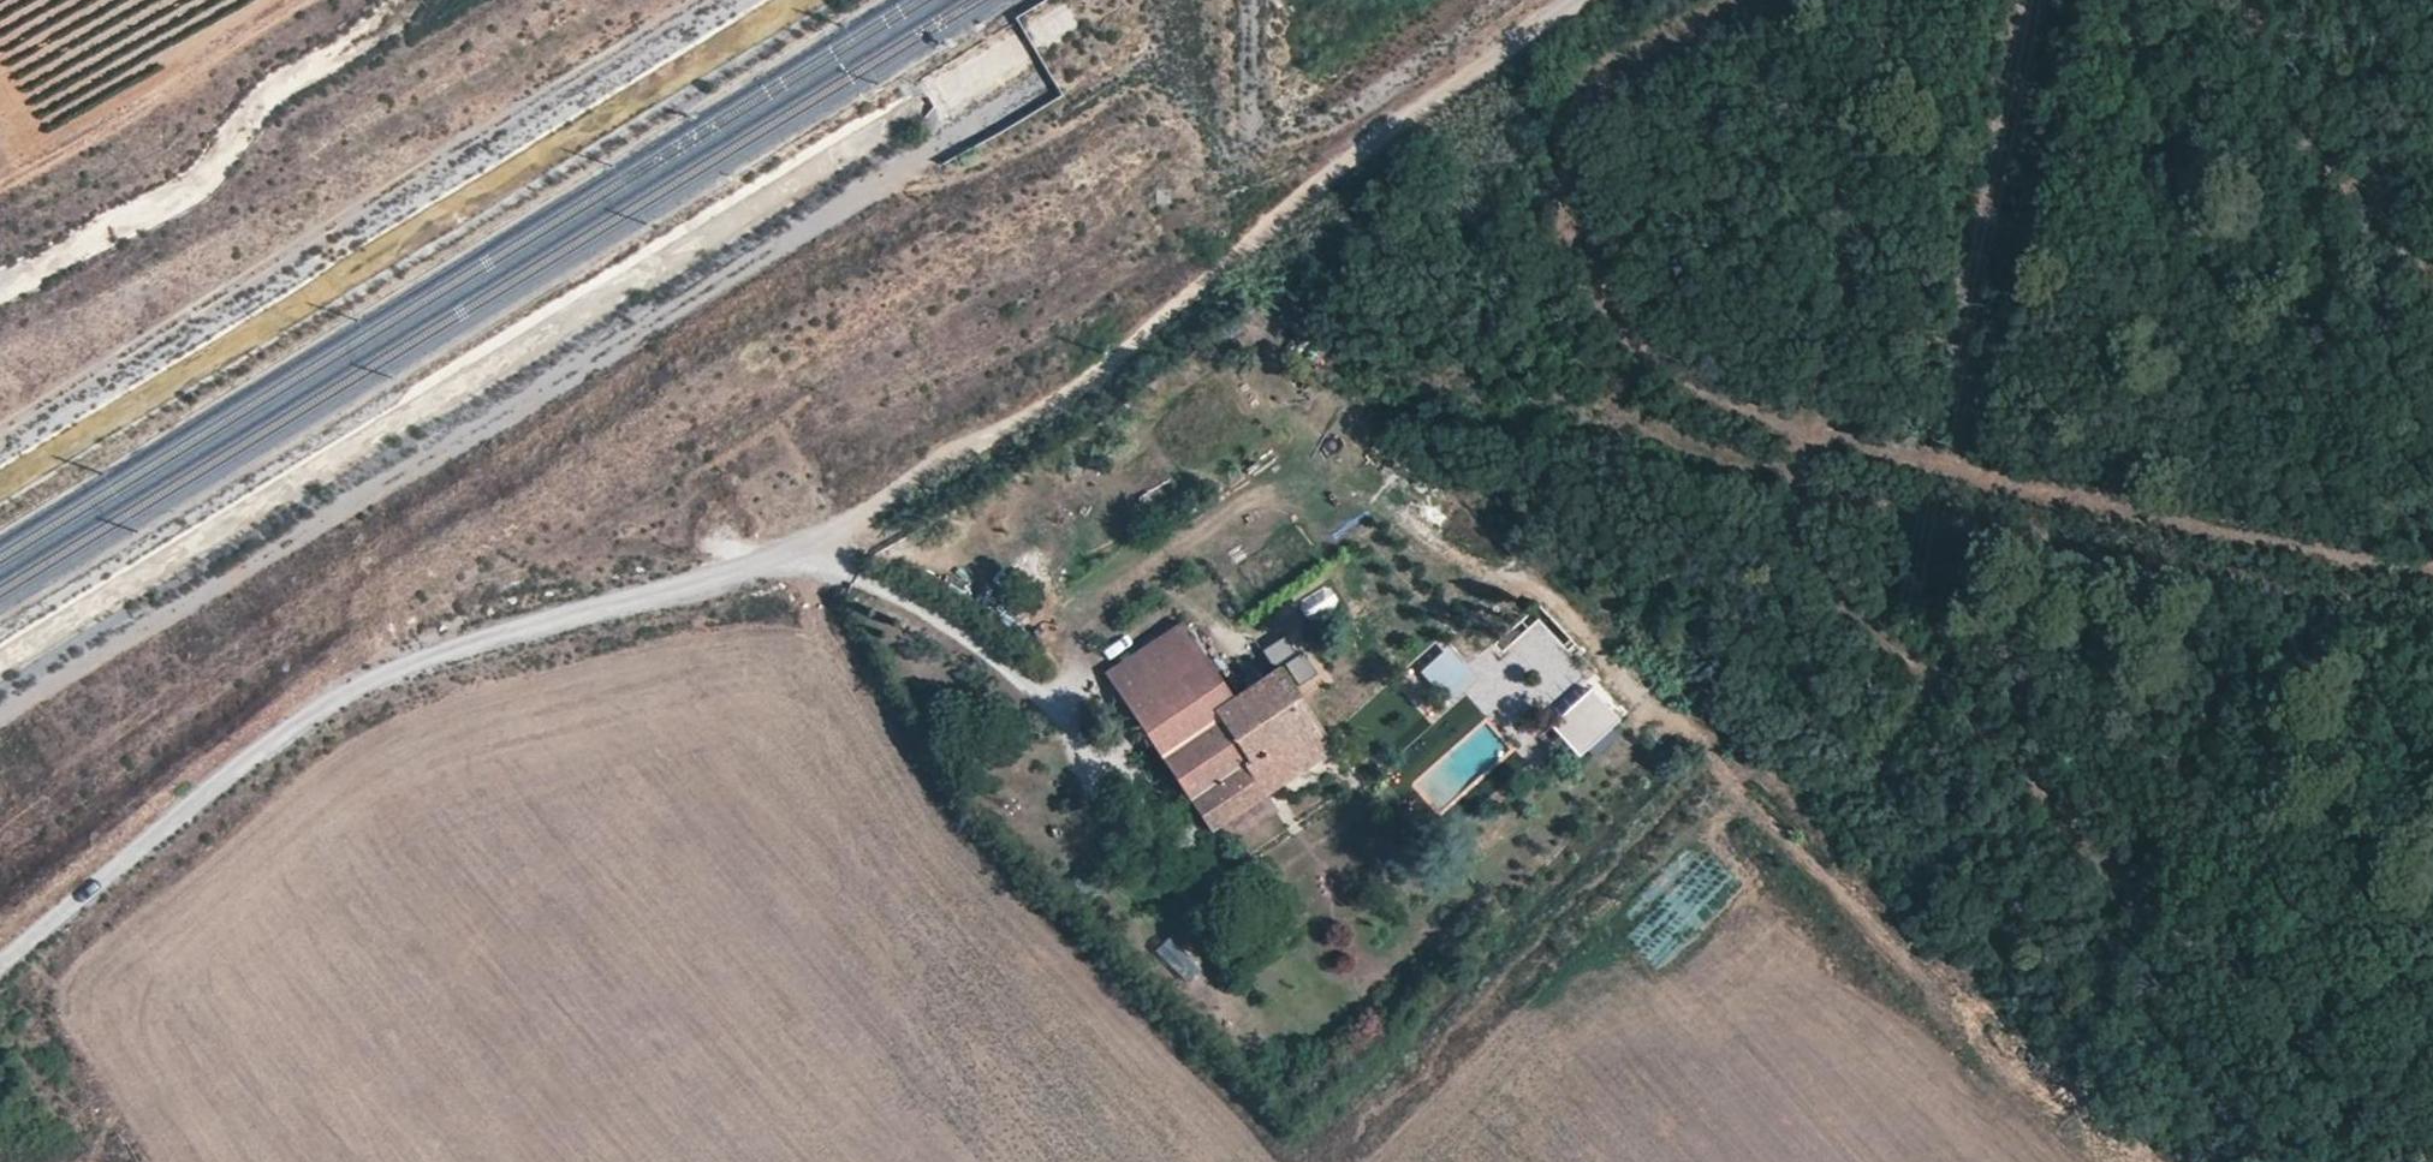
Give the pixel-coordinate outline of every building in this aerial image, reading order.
[(1068,4),(1027,23),(1038,47),(1079,29),(1068,4)] [(1106,670),(1213,830),(1287,781),(1336,748),(1280,664),(1232,696),(1182,620),(1106,670)] [(1551,724),(1567,742),(1607,705),(1592,687),(1551,724)] [(1336,748),(1287,781),(1296,794),(1345,762),(1336,748)]
